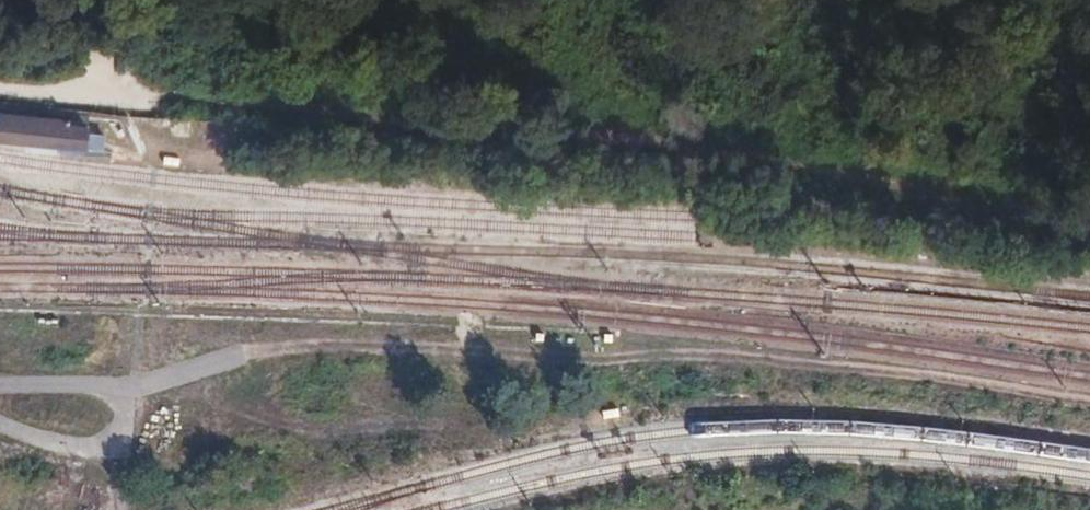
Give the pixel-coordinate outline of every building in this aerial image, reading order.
[(1,111),(0,134),(0,144),(110,159),(111,125),(1,111)]
